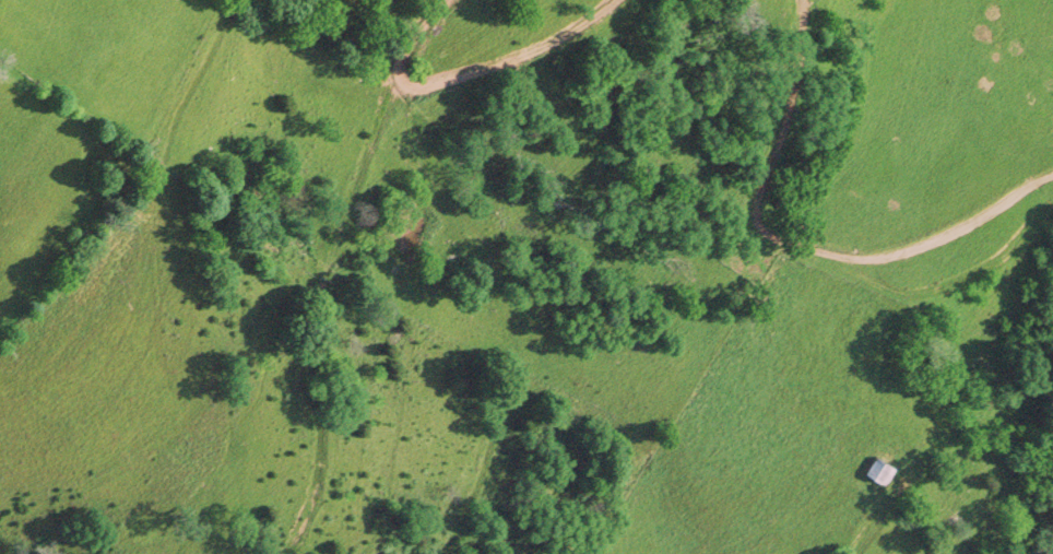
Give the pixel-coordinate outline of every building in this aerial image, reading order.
[(861,474),(872,456),(891,468),(880,486),(861,474)]
